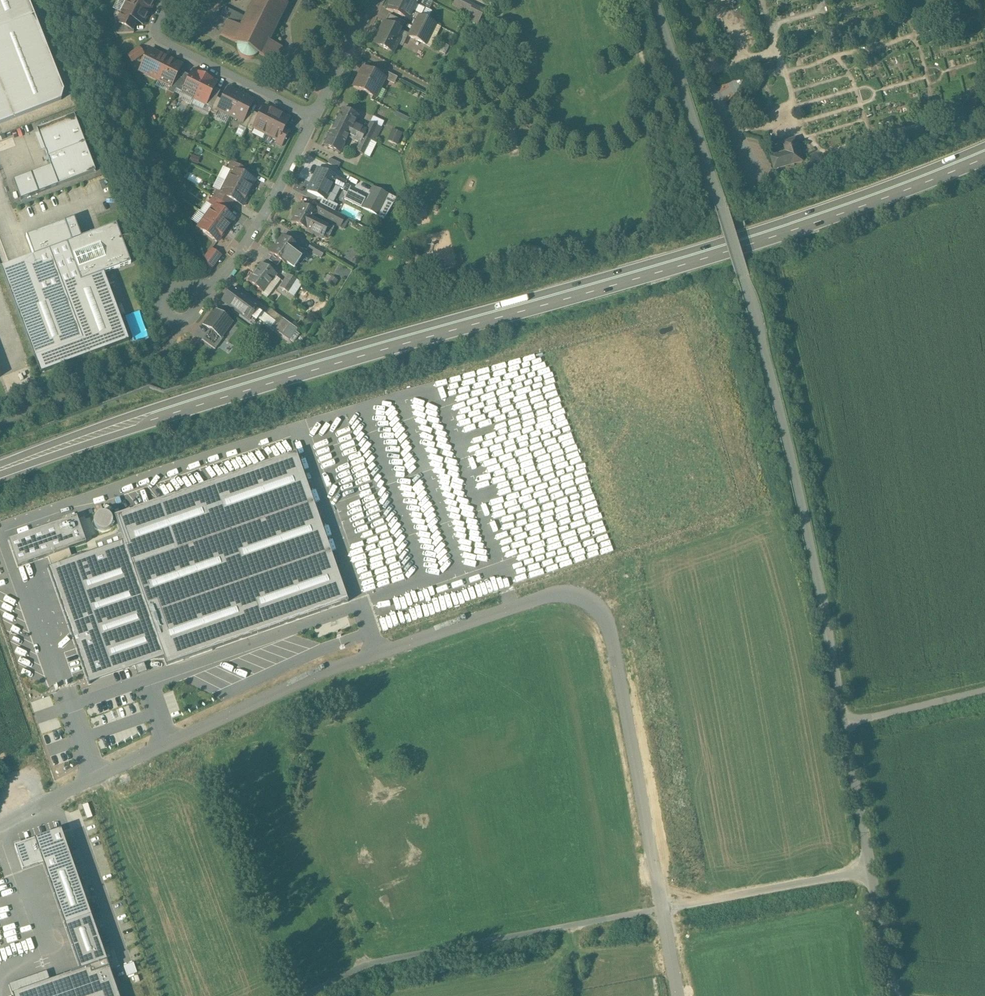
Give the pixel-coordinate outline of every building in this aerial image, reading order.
[(35,15),(29,0),(0,0),(0,29),(35,15)] [(148,12),(151,6),(151,7),(155,0),(128,0),(127,1),(148,12)] [(228,22),(221,36),(237,44),(237,45),(237,47),(237,50),(238,52),(240,54),(241,56),(244,58),(248,59),(251,59),(255,58),(257,56),(258,54),(275,63),(282,48),(269,41),(287,6),(288,6),(289,5),(283,2),(283,0),(255,0),(246,18),(225,7),(220,18),(228,22)] [(413,0),(391,0),(387,9),(409,19),(411,16),(416,4),(417,2),(413,0)] [(428,20),(432,11),(429,10),(433,2),(428,0),(425,0),(422,6),(425,8),(421,17),(428,20)] [(472,5),(461,0),(455,0),(453,5),(469,13),(472,5)] [(132,19),(136,21),(142,24),(146,17),(148,12),(127,1),(121,13),(132,19)] [(425,8),(422,6),(416,4),(411,16),(417,19),(419,16),(421,17),(425,8)] [(484,11),(472,5),(469,13),(466,19),(478,24),(484,11)] [(132,30),(133,26),(130,25),(132,19),(121,13),(116,22),(132,30)] [(61,100),(64,90),(35,15),(0,29),(0,124),(61,100)] [(421,17),(419,16),(417,19),(409,36),(426,44),(436,24),(428,20),(421,17)] [(134,33),(133,26),(132,30),(116,22),(114,26),(117,34),(134,33)] [(401,30),(384,22),(379,31),(381,32),(375,44),(393,53),(399,41),(396,39),(401,30)] [(729,36),(718,40),(723,51),(733,47),(729,36)] [(140,48),(128,56),(132,62),(144,54),(140,48)] [(164,58),(165,57),(150,50),(142,66),(149,69),(147,74),(159,81),(169,60),(164,58)] [(171,87),(176,76),(182,65),(174,61),(173,62),(169,60),(159,81),(170,86),(171,87)] [(149,69),(142,66),(140,71),(147,74),(149,69)] [(377,67),(374,73),(385,79),(385,80),(394,84),(398,77),(377,67)] [(374,73),(364,69),(360,78),(358,77),(354,87),(373,97),(378,87),(380,88),(385,80),(385,79),(374,73)] [(183,93),(191,77),(184,73),(182,78),(176,90),(183,93)] [(194,99),(205,77),(198,73),(197,76),(192,73),(191,77),(183,93),(194,99)] [(176,90),(182,78),(176,76),(171,87),(170,86),(168,92),(174,95),(176,90)] [(211,82),(212,80),(205,77),(194,99),(206,104),(214,88),(216,85),(211,82)] [(212,108),(217,98),(221,91),(214,88),(206,104),(212,108)] [(230,116),(241,94),(238,92),(238,93),(229,88),(223,101),(219,108),(225,111),(224,113),(230,116)] [(244,120),(248,112),(253,101),(244,96),(244,95),(241,94),(230,116),(237,119),(238,118),(243,120),(244,120)] [(216,115),(218,110),(219,108),(223,101),(217,98),(212,108),(210,112),(216,115)] [(263,129),(267,131),(277,112),(264,106),(260,115),(254,128),(259,131),(263,129)] [(343,109),(335,123),(371,141),(375,131),(367,128),(366,130),(355,124),(359,117),(343,109)] [(247,129),(253,115),(248,112),(244,120),(243,120),(242,122),(240,126),(246,129),(247,129)] [(277,112),(267,131),(272,134),(273,137),(278,140),(279,140),(285,128),(289,119),(277,112)] [(254,128),(260,115),(254,113),(253,115),(247,129),(252,131),(254,128)] [(74,115),(37,130),(58,186),(96,172),(74,115)] [(370,122),(367,128),(375,131),(379,133),(382,128),(370,122)] [(364,155),(371,141),(335,123),(324,146),(340,153),(348,139),(359,145),(356,151),(364,155)] [(290,130),(285,128),(279,140),(278,140),(276,143),(282,146),(290,130)] [(401,133),(394,130),(389,141),(396,144),(401,133)] [(379,133),(375,131),(371,141),(375,142),(379,133)] [(797,138),(784,142),(787,152),(771,156),(775,169),(804,161),(797,138)] [(330,159),(328,164),(338,169),(341,164),(330,159)] [(233,169),(246,175),(248,170),(232,162),(229,169),(233,170),(233,169)] [(21,200),(58,186),(51,167),(13,181),(21,200)] [(338,178),(318,168),(307,191),(327,201),(334,186),(342,191),(346,182),(338,179),(338,178)] [(233,170),(227,182),(248,193),(255,180),(246,175),(233,169),(233,170)] [(221,194),(233,201),(242,205),(248,193),(227,182),(221,193),(221,194)] [(389,195),(373,187),(362,208),(379,216),(389,195)] [(218,192),(214,198),(230,207),(233,201),(221,194),(221,193),(218,192)] [(215,205),(226,213),(230,207),(214,198),(210,203),(214,206),(215,205)] [(334,212),(320,204),(317,210),(330,217),(331,218),(334,212)] [(207,216),(226,230),(234,219),(226,213),(215,205),(214,206),(207,216)] [(308,231),(308,230),(312,222),(317,212),(301,205),(292,223),(308,231)] [(331,218),(330,217),(328,221),(340,227),(345,218),(334,212),(331,218)] [(198,227),(218,242),(226,230),(207,216),(198,227)] [(74,218),(26,236),(34,255),(34,256),(49,251),(68,244),(81,280),(104,272),(104,273),(131,263),(116,224),(82,237),(74,218)] [(324,227),(312,222),(308,230),(310,231),(309,233),(319,237),(324,227)] [(298,247),(283,236),(276,246),(275,245),(270,252),(277,258),(282,261),(286,264),(286,263),(294,253),(298,248),(298,247)] [(68,244),(49,251),(34,256),(34,255),(1,268),(40,373),(129,340),(104,273),(104,272),(81,280),(68,244)] [(334,257),(311,244),(308,250),(320,258),(319,262),(328,268),(334,257)] [(298,248),(294,253),(301,259),(298,263),(301,266),(306,259),(298,248)] [(210,270),(221,256),(211,249),(205,258),(210,270)] [(301,259),(294,253),(286,263),(294,269),(298,263),(301,259)] [(277,267),(282,261),(277,258),(276,260),(272,257),(269,261),(277,267)] [(263,293),(277,275),(261,263),(248,281),(263,293)] [(297,280),(289,274),(280,288),(288,293),(297,280)] [(239,293),(232,288),(225,297),(226,303),(230,306),(239,293)] [(240,292),(239,293),(230,306),(249,320),(250,319),(255,323),(263,311),(258,308),(259,306),(240,292)] [(270,308),(266,314),(276,321),(279,324),(283,318),(270,308)] [(232,322),(215,310),(205,325),(210,329),(221,337),(221,336),(232,322)] [(279,324),(276,321),(271,327),(282,335),(291,324),(283,318),(279,324)] [(297,329),(291,324),(282,335),(289,340),(297,329)] [(224,338),(221,336),(221,337),(210,329),(202,340),(215,349),(224,338)] [(114,517),(123,544),(163,658),(165,665),(348,602),(296,454),(114,517)] [(95,518),(101,533),(116,526),(110,511),(95,518)] [(88,544),(80,517),(10,540),(18,566),(88,544)] [(123,544),(49,570),(88,683),(163,658),(123,544)] [(60,829),(14,845),(22,868),(41,861),(64,923),(90,914),(60,829)] [(90,914),(64,923),(81,970),(106,961),(90,914)] [(81,970),(12,994),(13,995),(119,995),(106,961),(81,970)] [(134,964),(125,967),(129,976),(138,973),(134,964)]
